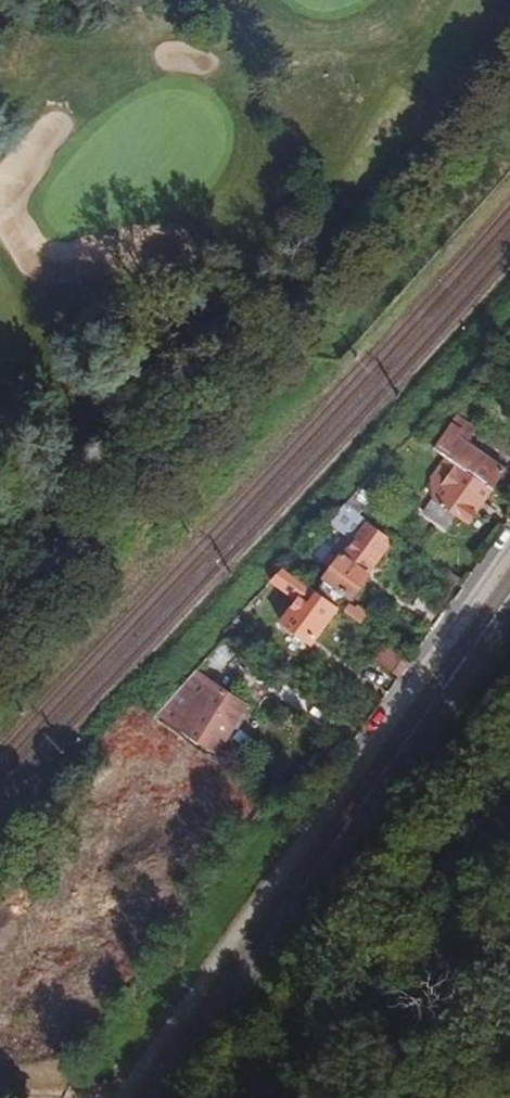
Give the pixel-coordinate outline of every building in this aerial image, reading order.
[(435,445),(411,480),(434,495),(467,519),(481,498),(440,472),(453,458),(435,445)] [(444,553),(467,519),(434,495),(409,531),(444,553)] [(343,539),(329,526),(318,538),(324,542),(337,550),(343,539)] [(341,602),(363,568),(337,550),(324,542),(317,552),(336,563),(321,587),(313,587),(299,609),(330,629),(346,607),(341,602)] [(274,599),(267,609),(282,619),(288,609),(274,599)] [(255,600),(244,614),(269,633),(253,658),(286,678),(311,639),(282,619),(267,609),(255,600)] [(324,648),(338,657),(342,650),(328,642),(324,648)] [(189,786),(224,738),(189,715),(157,764),(189,786)]
